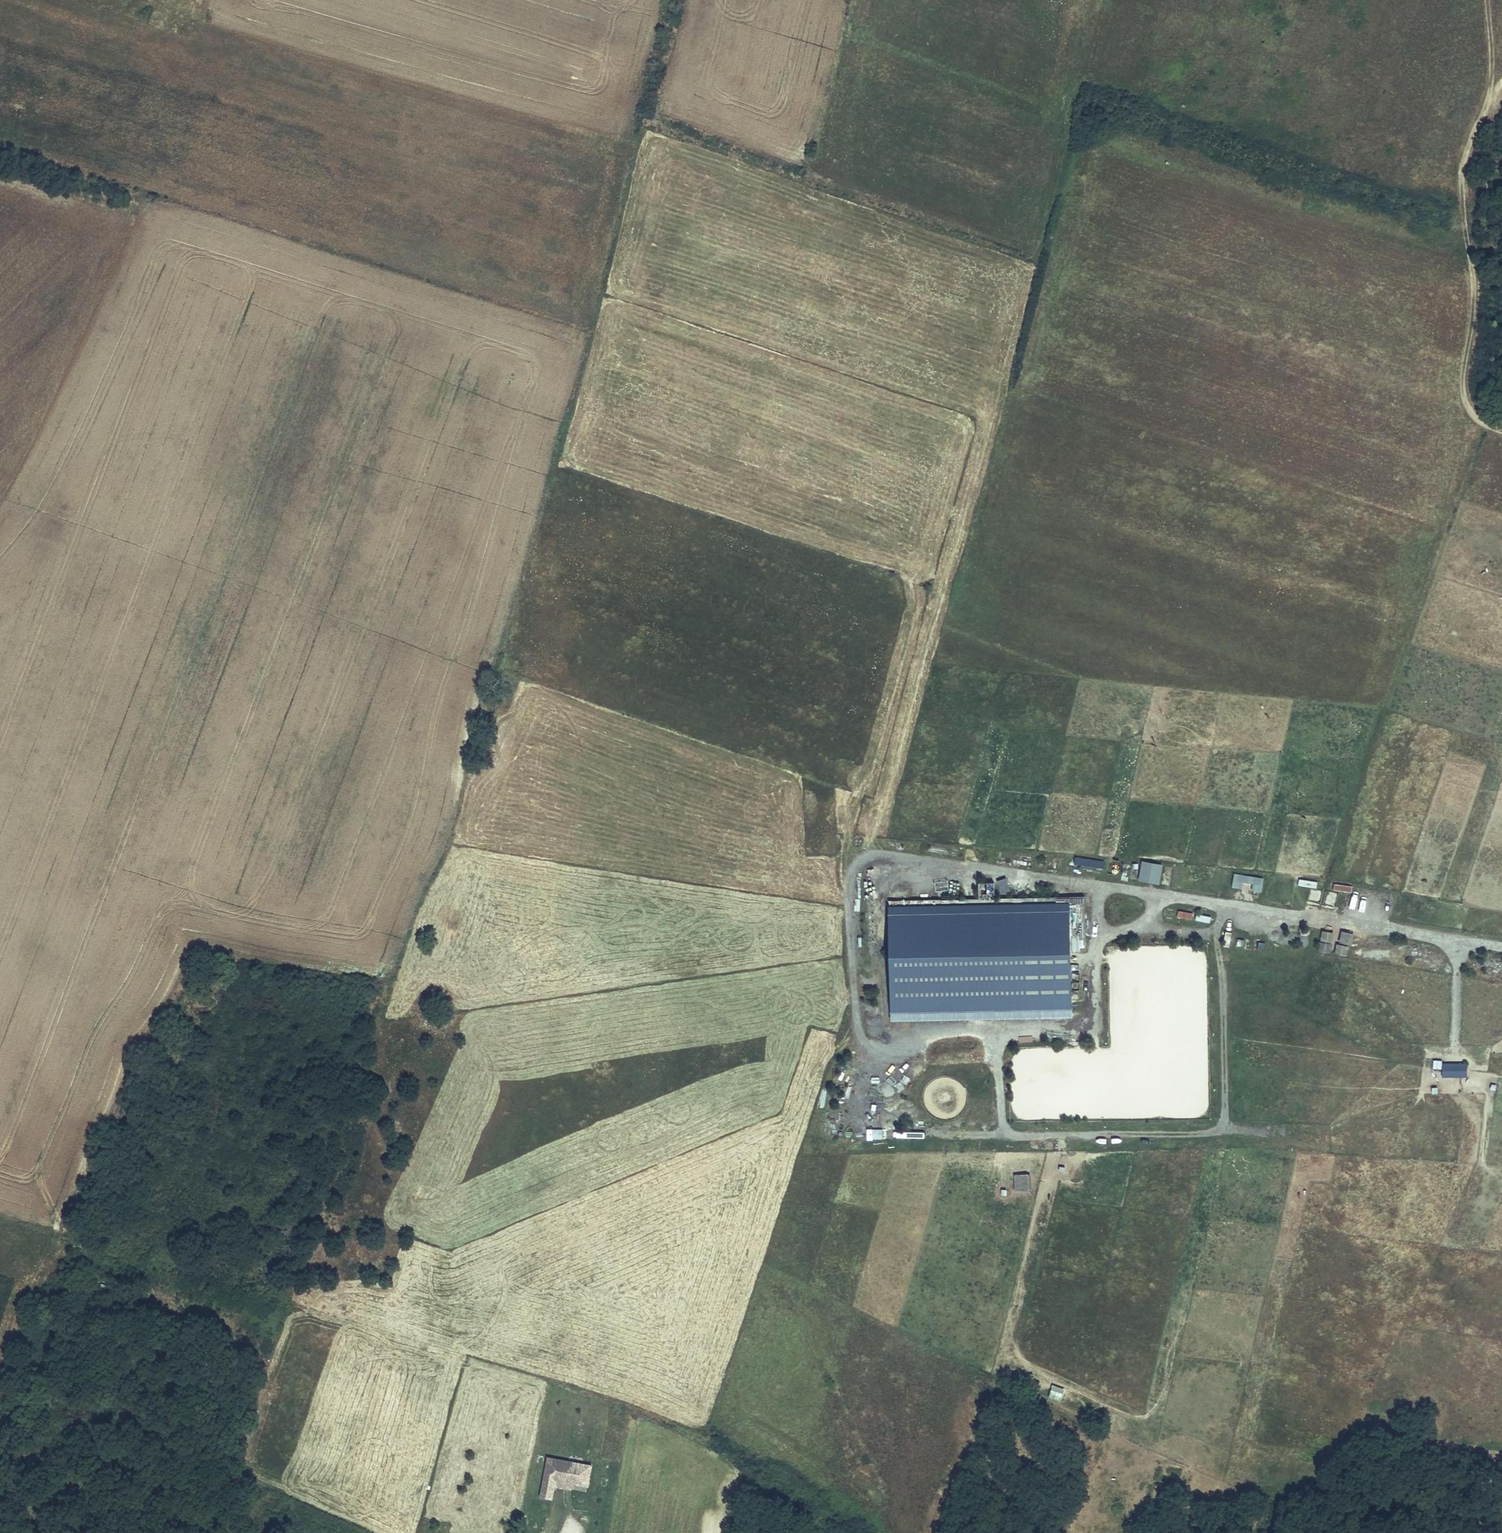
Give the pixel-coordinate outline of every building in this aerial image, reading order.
[(1104,869),(1104,860),(1073,859),(1073,867),(1104,869)] [(1138,884),(1160,885),(1161,864),(1140,863),(1138,884)] [(1234,874),(1232,887),(1261,892),(1263,879),(1234,874)] [(1316,888),(1317,881),(1299,880),(1298,887),(1316,888)] [(1309,898),(1316,901),(1320,891),(1313,888),(1309,898)] [(1382,902),(1396,903),(1397,894),(1383,892),(1382,902)] [(1329,893),(1326,904),(1334,906),(1337,894),(1329,893)] [(1072,1014),(1070,948),(1086,948),(1085,897),(891,901),(893,1017),(1072,1014)] [(1178,912),(1177,919),(1192,921),(1192,913),(1178,912)] [(1195,922),(1210,924),(1210,917),(1196,915),(1195,922)] [(1351,947),(1354,935),(1341,931),(1338,943),(1351,947)] [(1320,932),(1319,953),(1332,954),(1332,933),(1320,932)] [(1347,957),(1349,947),(1336,944),(1334,954),(1347,957)] [(1433,1069),(1441,1069),(1441,1061),(1433,1061),(1433,1069)] [(1466,1078),(1466,1062),(1442,1063),(1442,1078),(1466,1078)] [(1013,1175),(1014,1192),(1028,1192),(1028,1175),(1013,1175)] [(1060,1403),(1064,1390),(1051,1386),(1048,1399),(1060,1403)] [(587,1484),(591,1464),(547,1456),(544,1477),(572,1482),(587,1484)] [(551,1498),(553,1485),(571,1488),(572,1482),(544,1477),(541,1496),(551,1498)]
